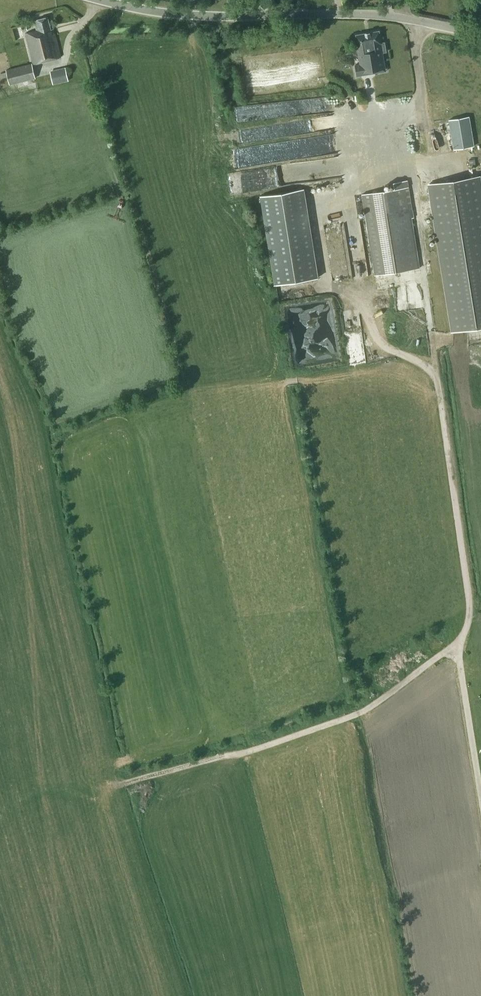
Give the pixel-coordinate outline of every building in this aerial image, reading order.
[(34,64),(61,57),(54,29),(51,30),(48,17),(35,20),(37,30),(27,33),(34,64)] [(357,76),(385,71),(384,64),(382,52),(386,52),(384,42),(381,43),(379,31),(356,35),(359,53),(358,53),(360,64),(355,65),(357,76)] [(36,78),(32,63),(6,69),(10,85),(36,78)] [(69,80),(66,67),(50,70),(53,84),(69,80)] [(470,117),(450,120),(454,149),(475,145),(470,117)] [(428,183),(451,331),(480,327),(480,175),(428,183)] [(409,186),(362,193),(375,275),(418,268),(409,209),(413,209),(409,186)] [(306,189),(261,196),(275,284),(319,278),(306,189)]
